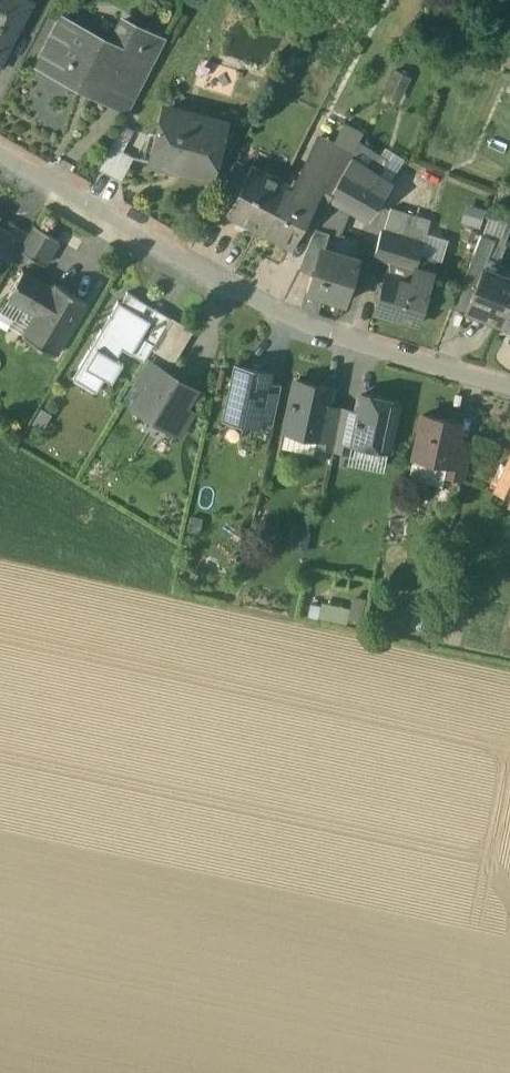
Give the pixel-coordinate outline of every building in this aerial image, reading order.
[(24,0),(0,0),(0,68),(33,4),(24,0)] [(123,21),(111,44),(62,18),(37,66),(68,82),(80,73),(92,79),(90,83),(118,97),(129,76),(151,35),(123,21)] [(151,35),(129,76),(144,84),(166,43),(151,35)] [(218,66),(219,87),(234,87),(233,66),(218,66)] [(397,98),(409,78),(395,70),(383,91),(397,98)] [(223,125),(164,110),(150,162),(209,178),(223,125)] [(363,135),(345,125),(334,146),(353,157),(359,144),(363,135)] [(126,143),(117,138),(99,172),(120,183),(132,158),(121,152),(126,143)] [(334,146),(329,143),(320,162),(308,185),(318,190),(313,201),(314,201),(325,206),(331,193),(352,158),(353,157),(334,146)] [(386,162),(359,144),(353,157),(352,158),(377,175),(386,162)] [(309,156),(298,180),(308,185),(320,162),(309,156)] [(377,175),(352,158),(331,193),(370,218),(392,184),(377,175)] [(281,184),(249,167),(233,198),(225,212),(226,212),(258,229),(281,184)] [(298,180),(293,189),(281,184),(258,229),(292,246),(314,201),(313,201),(318,190),(308,185),(298,180)] [(220,191),(208,216),(220,223),(226,212),(225,212),(233,198),(220,191)] [(465,204),(463,220),(481,224),(484,207),(465,204)] [(431,221),(393,210),(386,233),(424,245),(431,221)] [(59,240),(34,225),(28,235),(19,250),(44,265),(59,240)] [(12,235),(0,255),(12,262),(19,250),(28,235),(15,227),(10,235),(12,235)] [(0,255),(12,235),(10,235),(0,229),(0,255)] [(330,234),(316,229),(305,264),(318,268),(325,249),(326,249),(330,234)] [(386,233),(382,232),(374,258),(389,263),(416,271),(420,257),(424,245),(386,233)] [(481,236),(470,263),(483,268),(484,269),(488,261),(495,242),(481,236)] [(438,249),(424,245),(420,257),(434,261),(438,249)] [(326,249),(325,249),(318,268),(316,275),(312,274),(307,291),(346,303),(360,260),(326,249)] [(434,261),(420,257),(416,270),(431,275),(435,262),(434,261)] [(488,261),(484,269),(483,268),(481,273),(509,284),(509,270),(488,261)] [(416,271),(389,263),(386,275),(410,282),(412,275),(414,276),(416,271)] [(470,263),(453,308),(465,313),(481,273),(483,268),(470,263)] [(431,275),(416,270),(416,271),(414,276),(429,281),(431,275)] [(87,302),(54,283),(51,288),(23,271),(7,296),(36,314),(23,336),(55,355),(87,302)] [(481,273),(465,313),(500,326),(509,300),(509,284),(481,273)] [(414,276),(412,275),(410,282),(386,275),(374,312),(417,325),(428,288),(427,288),(429,281),(414,276)] [(168,313),(127,289),(75,375),(97,388),(104,376),(112,381),(124,361),(119,358),(125,349),(141,358),(149,345),(168,313)] [(500,326),(509,330),(509,300),(500,326)] [(194,329),(168,313),(149,345),(175,361),(194,329)] [(157,370),(149,365),(138,383),(146,388),(157,370)] [(270,373),(235,366),(224,418),(259,425),(260,421),(268,382),(270,373)] [(193,391),(157,370),(146,388),(136,405),(181,432),(191,414),(183,409),(193,391)] [(330,388),(296,380),(285,430),(319,438),(320,438),(327,406),(330,388)] [(281,385),(268,382),(260,421),(273,423),(281,385)] [(138,383),(127,400),(136,405),(146,388),(138,383)] [(398,402),(361,394),(357,413),(351,442),(352,443),(388,450),(398,402)] [(327,406),(320,438),(319,438),(317,445),(333,448),(342,409),(327,406)] [(357,413),(342,409),(333,448),(350,452),(352,443),(351,442),(357,413)] [(447,420),(422,415),(413,456),(448,464),(452,465),(458,439),(460,430),(451,428),(447,420)] [(471,441),(458,439),(452,465),(448,464),(445,477),(463,481),(471,441)] [(501,478),(509,483),(509,459),(501,478)] [(501,478),(494,492),(509,499),(509,483),(501,478)] [(305,551),(308,530),(295,527),(291,548),(305,551)] [(461,570),(452,566),(447,577),(457,581),(461,570)]
